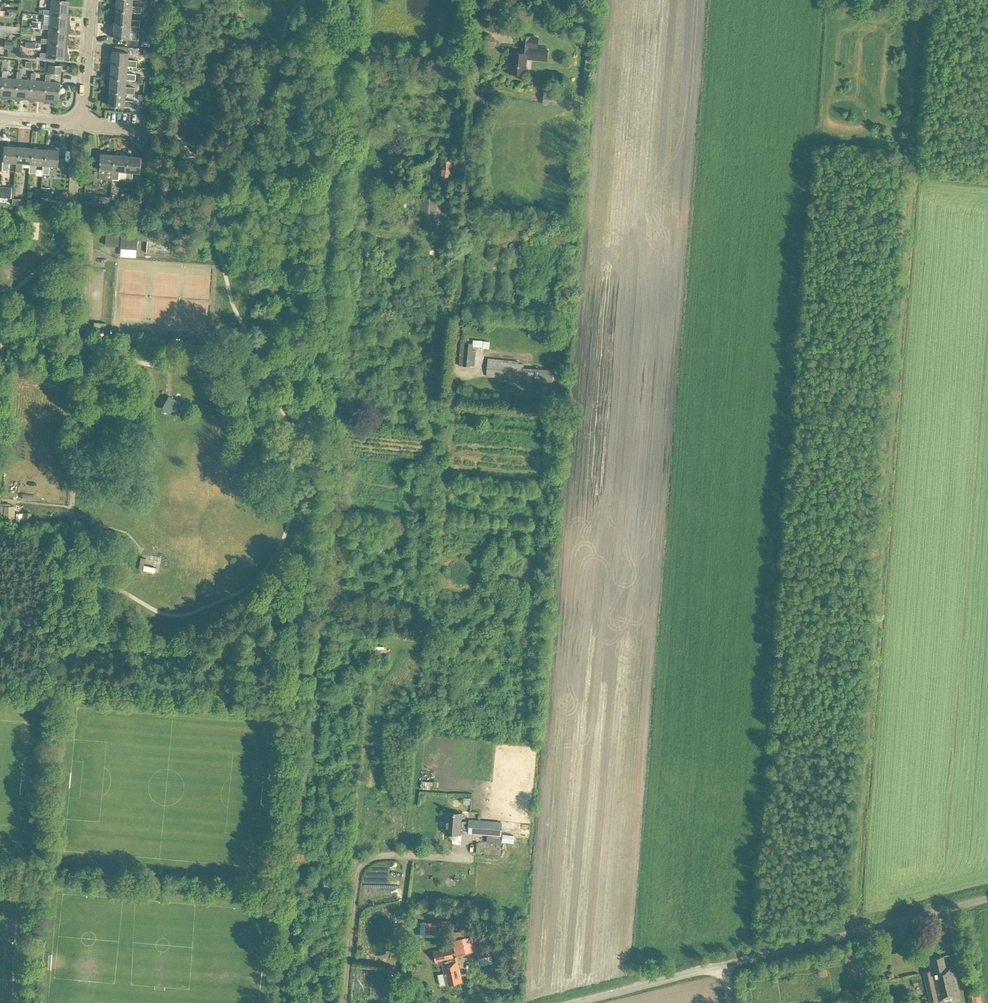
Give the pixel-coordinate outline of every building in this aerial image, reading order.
[(67,16),(68,1),(52,0),(51,0),(50,10),(43,10),(43,14),(50,15),(67,16)] [(117,11),(132,12),(132,13),(141,13),(142,7),(133,6),(133,0),(117,0),(117,11)] [(132,12),(117,11),(116,25),(131,26),(140,27),(141,20),(132,20),(132,13),(132,12)] [(50,15),(49,25),(42,24),(42,29),(49,29),(71,31),(71,25),(70,25),(69,16),(67,16),(50,15)] [(131,26),(116,25),(114,38),(125,39),(137,40),(139,40),(140,34),(131,33),(131,26)] [(49,29),(48,39),(41,38),(41,43),(48,43),(70,45),(69,39),(68,31),(71,31),(49,29)] [(511,61),(512,61),(510,73),(525,74),(527,58),(532,59),(546,60),(547,49),(537,48),(538,37),(524,36),(523,47),(524,47),(524,53),(512,52),(511,61)] [(12,49),(12,41),(4,41),(4,49),(12,49)] [(48,43),(47,53),(40,53),(39,57),(62,59),(63,61),(66,61),(69,61),(68,54),(67,46),(70,45),(48,43)] [(144,48),(143,57),(151,57),(152,49),(144,48)] [(128,66),(128,67),(137,67),(137,61),(129,60),(129,52),(113,51),(112,65),(128,66)] [(48,65),(47,74),(60,75),(61,66),(48,65)] [(112,65),(111,79),(127,80),(136,81),(136,74),(128,74),(128,67),(128,66),(112,65)] [(2,78),(0,100),(6,100),(6,99),(14,98),(14,102),(15,102),(15,96),(17,79),(16,79),(7,78),(7,71),(3,71),(2,78)] [(17,79),(15,96),(15,102),(20,101),(20,100),(28,100),(28,103),(29,103),(29,97),(31,80),(21,79),(21,72),(17,72),(16,79),(17,79)] [(31,80),(29,97),(29,103),(34,102),(34,101),(43,101),(43,104),(44,98),(45,81),(35,80),(36,73),(31,73),(31,80)] [(45,81),(44,98),(43,104),(49,103),(58,102),(60,83),(50,82),(50,75),(45,74),(45,81)] [(111,79),(110,92),(126,93),(135,94),(135,88),(127,87),(127,80),(111,79)] [(126,93),(110,92),(109,106),(134,108),(134,101),(126,101),(126,93)] [(16,163),(18,147),(4,146),(2,170),(8,171),(9,162),(16,163)] [(16,163),(15,172),(22,172),(22,163),(30,164),(31,148),(18,147),(16,163)] [(30,164),(29,173),(35,173),(36,164),(43,165),(45,149),(31,148),(30,164)] [(43,165),(42,174),(49,174),(49,165),(57,166),(58,150),(45,149),(43,165)] [(101,154),(101,162),(92,161),(91,171),(90,183),(99,184),(99,178),(106,179),(107,170),(114,171),(115,155),(101,154)] [(114,171),(113,179),(119,180),(120,171),(127,172),(129,156),(115,155),(114,171)] [(127,172),(126,181),(133,181),(133,172),(141,173),(142,157),(129,156),(127,172)] [(451,161),(443,160),(442,169),(440,168),(439,180),(451,181),(452,169),(450,169),(451,161)] [(10,198),(11,187),(0,186),(0,197),(10,198)] [(41,187),(40,198),(48,198),(49,188),(41,187)] [(438,199),(421,197),(417,197),(415,215),(409,214),(408,224),(414,225),(414,221),(436,223),(438,199)] [(133,211),(147,212),(148,202),(134,200),(133,211)] [(122,234),(106,233),(106,245),(121,246),(121,248),(137,249),(137,240),(148,240),(148,234),(122,232),(122,234)] [(473,343),(461,342),(459,365),(474,366),(475,354),(472,353),(473,343)] [(553,370),(524,368),(524,364),(508,363),(508,360),(488,359),(487,376),(552,381),(553,370)] [(160,406),(167,411),(170,407),(174,410),(179,402),(168,394),(160,406)] [(15,521),(15,506),(4,506),(4,521),(15,521)] [(31,522),(32,512),(23,512),(23,522),(31,522)] [(372,645),(371,658),(385,659),(386,647),(372,645)] [(466,821),(461,821),(462,813),(446,812),(445,833),(461,834),(461,829),(466,829),(466,821)] [(501,821),(478,819),(469,819),(468,834),(500,836),(501,821)] [(426,923),(426,936),(447,937),(448,923),(426,923)] [(475,950),(472,937),(459,940),(457,932),(451,933),(456,954),(475,950)] [(451,947),(434,951),(436,962),(438,961),(442,960),(443,963),(442,963),(442,964),(444,973),(438,974),(440,985),(448,983),(449,984),(462,981),(457,960),(456,957),(453,957),(451,947)] [(930,1002),(933,1002),(960,997),(953,965),(945,967),(943,956),(929,959),(931,970),(923,972),(930,1002)] [(969,993),(970,1002),(983,1002),(982,991),(969,993)]
